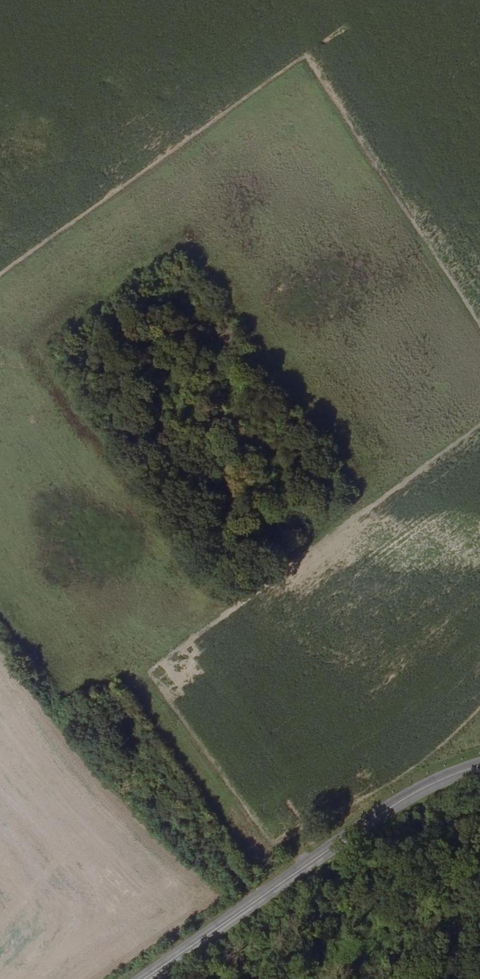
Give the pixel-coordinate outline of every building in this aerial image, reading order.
[(136,811),(122,793),(118,797),(130,815),(136,811)]
